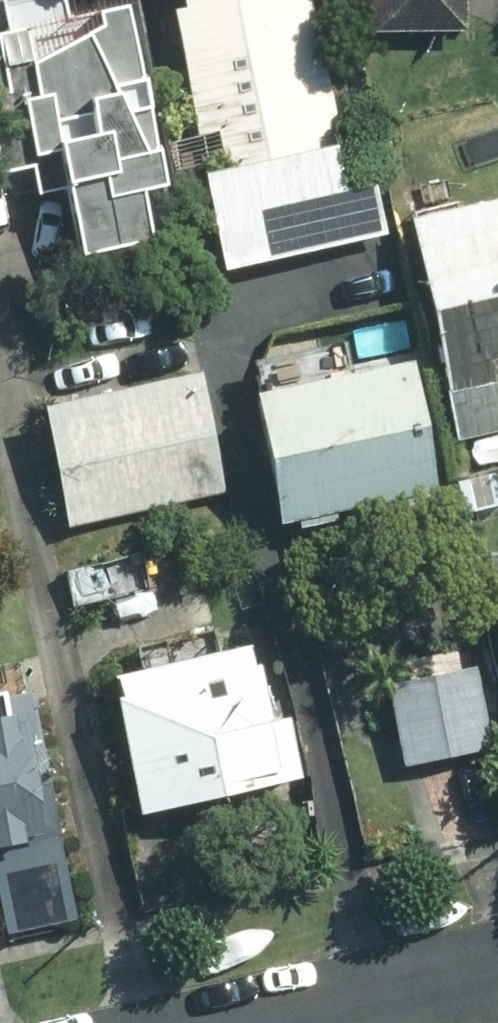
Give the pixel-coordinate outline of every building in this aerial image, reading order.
[(159,8),(150,10),(211,264),(277,248),(274,236),(326,224),(311,160),(328,156),(291,0),(157,0),(159,8)] [(360,28),(452,26),(451,0),(360,0),(360,28)] [(15,162),(20,191),(47,185),(61,252),(135,237),(125,187),(153,181),(116,3),(76,11),(81,29),(78,30),(60,39),(58,33),(3,60),(0,48),(0,165),(15,162)] [(394,217),(444,444),(497,432),(497,193),(394,217)] [(392,360),(245,392),(273,519),(377,497),(379,506),(402,501),(400,494),(420,489),(392,360)] [(62,531),(217,494),(190,376),(34,413),(62,531)] [(239,647),(97,680),(101,697),(95,698),(122,812),(285,775),(270,714),(256,718),(239,647)] [(460,665),(372,686),(391,766),(434,755),(478,745),(460,665)] [(0,690),(0,930),(63,917),(50,854),(55,853),(18,686),(0,690)]
